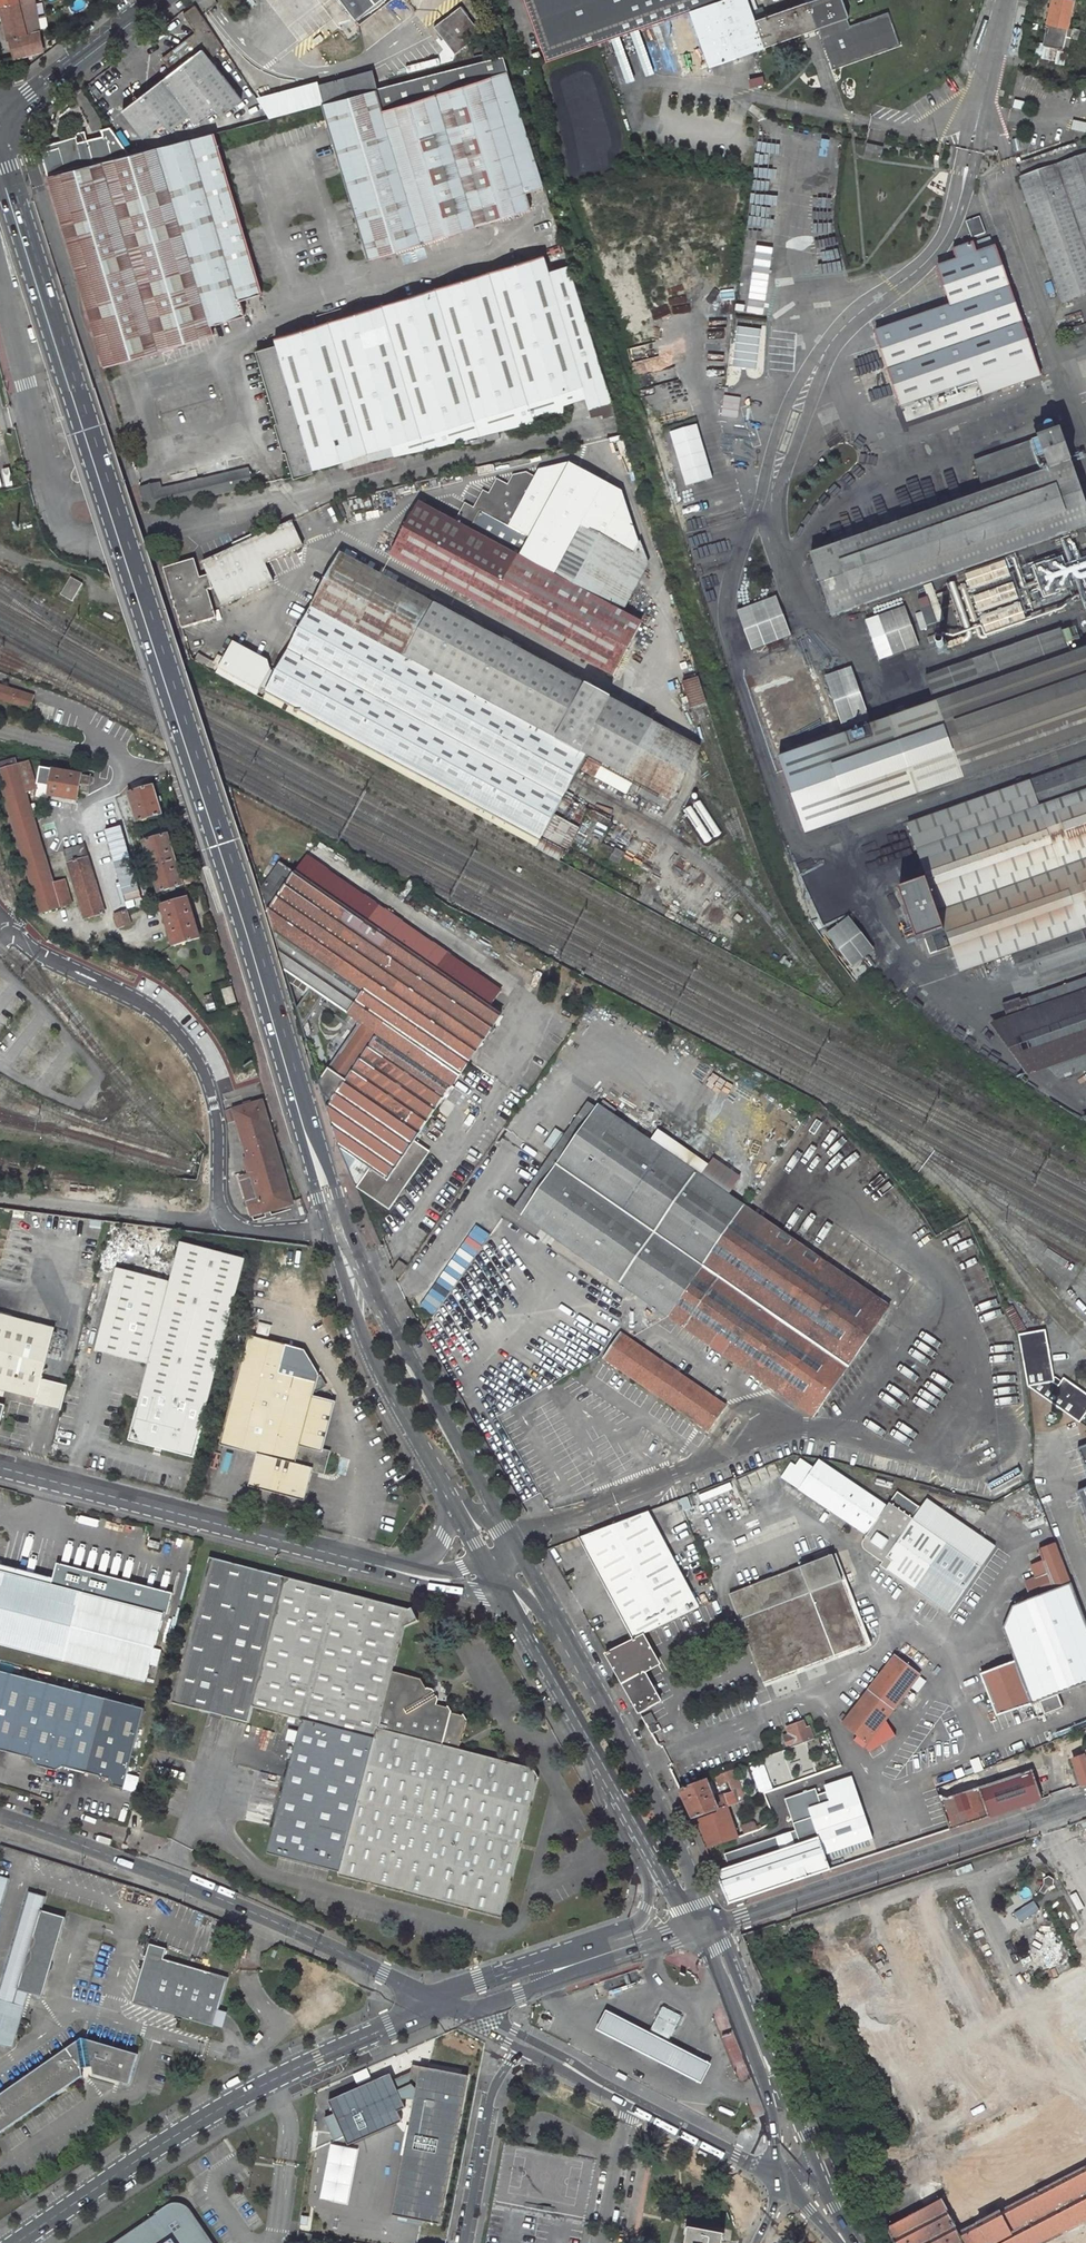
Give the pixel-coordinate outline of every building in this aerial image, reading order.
[(34,0),(1,0),(9,34),(39,27),(34,0)] [(354,18),(378,0),(341,0),(354,18)] [(549,58),(689,9),(714,0),(529,0),(549,58)] [(741,0),(714,0),(689,9),(709,66),(813,28),(827,71),(895,46),(884,12),(846,26),(843,17),(845,16),(839,0),(808,0),(804,1),(749,21),(741,0)] [(1064,34),(1067,23),(1071,1),(1065,0),(1050,0),(1046,19),(1056,21),(1054,32),(1064,34)] [(178,68),(128,107),(148,134),(168,119),(175,129),(195,114),(200,121),(220,106),(226,114),(246,98),(214,56),(225,48),(195,7),(183,16),(196,33),(168,55),(178,68)] [(482,33),(461,7),(435,28),(456,54),(482,33)] [(159,23),(167,18),(164,14),(157,20),(159,23)] [(86,33),(93,28),(91,24),(83,30),(86,33)] [(43,46),(39,27),(9,34),(14,53),(43,46)] [(608,39),(623,83),(671,67),(665,48),(658,50),(655,40),(640,45),(635,30),(608,39)] [(444,234),(531,207),(527,194),(527,193),(546,188),(504,54),(376,88),(322,102),(370,257),(400,248),(401,250),(420,244),(420,242),(424,240),(425,242),(445,236),(444,234)] [(376,88),(371,68),(261,96),(275,115),(322,102),(376,88)] [(76,136),(43,145),(42,151),(49,175),(128,154),(127,152),(109,128),(101,130),(102,135),(87,140),(85,131),(75,133),(76,136)] [(78,273),(106,368),(214,335),(211,323),(242,313),(243,309),(241,300),(265,293),(214,131),(128,154),(49,175),(50,180),(53,190),(69,245),(74,259),(78,273)] [(879,147),(863,143),(860,155),(867,156),(868,151),(877,153),(879,147)] [(1018,184),(1023,200),(1085,178),(1085,160),(1018,184)] [(1023,200),(1061,307),(1085,298),(1085,178),(1023,200)] [(935,271),(947,310),(875,336),(901,407),(972,382),(975,381),(980,396),(1038,376),(993,251),(974,258),(970,246),(950,253),(953,264),(935,271)] [(289,332),(275,337),(277,341),(278,344),(256,351),(294,476),(317,471),(316,467),(344,459),(347,468),(368,461),(463,438),(499,429),(565,414),(566,391),(583,385),(590,408),(610,403),(613,402),(570,265),(550,271),(545,253),(289,332)] [(754,369),(760,329),(735,325),(729,366),(754,369)] [(972,382),(901,407),(907,422),(980,396),(975,381),(972,382)] [(593,417),(613,412),(610,403),(590,408),(593,417)] [(666,435),(686,531),(743,520),(725,433),(716,434),(714,425),(666,435)] [(465,446),(501,438),(499,429),(463,438),(465,446)] [(811,554),(831,613),(1085,525),(1085,512),(1058,434),(973,464),(984,494),(917,517),(911,502),(898,506),(903,522),(811,554)] [(575,557),(589,532),(641,560),(646,551),(626,500),(576,466),(547,474),(543,482),(534,477),(521,480),(516,490),(504,483),(496,498),(491,495),(481,513),(471,508),(464,521),(461,528),(474,535),(485,515),(535,543),(524,562),(561,583),(575,557)] [(186,503),(253,486),(248,467),(181,485),(186,503)] [(141,487),(145,502),(154,510),(186,503),(181,485),(163,489),(160,481),(141,487)] [(449,521),(453,515),(436,506),(425,509),(449,521)] [(535,543),(485,515),(474,535),(461,528),(464,521),(453,515),(449,521),(425,509),(397,560),(615,680),(644,628),(647,622),(634,615),(631,621),(627,619),(561,583),(524,562),(535,543)] [(866,518),(865,515),(864,514),(862,513),(859,512),(856,513),(854,515),(853,516),(852,520),(853,522),(854,524),(856,525),(858,526),(861,526),(863,525),(865,523),(866,520),(866,518)] [(164,567),(183,629),(217,619),(219,618),(210,589),(214,587),(212,580),(214,580),(225,604),(276,581),(267,563),(306,546),(295,521),(206,561),(211,572),(201,575),(196,558),(164,567)] [(641,560),(589,532),(575,557),(641,594),(644,588),(655,568),(641,560)] [(651,558),(647,548),(646,551),(641,560),(655,568),(651,558)] [(316,604),(432,667),(604,762),(596,776),(625,792),(633,778),(635,779),(630,787),(641,793),(646,785),(667,797),(681,773),(645,744),(653,730),(645,718),(344,553),(316,604)] [(627,619),(641,594),(575,557),(561,583),(627,619)] [(107,575),(99,577),(102,588),(110,585),(107,575)] [(69,576),(58,594),(70,601),(81,584),(69,576)] [(555,816),(587,756),(314,607),(265,699),(538,848),(542,840),(555,816)] [(971,658),(925,674),(934,700),(889,716),(916,793),(1085,734),(1085,646),(1067,653),(1058,628),(971,658)] [(270,660),(233,640),(227,653),(224,652),(222,656),(218,654),(215,661),(200,653),(195,661),(259,696),(272,670),(270,660)] [(31,715),(35,702),(0,692),(0,706),(31,715)] [(37,717),(54,722),(57,712),(40,707),(37,717)] [(645,744),(681,773),(696,746),(645,718),(653,730),(645,744)] [(41,913),(60,907),(72,903),(65,880),(53,884),(26,790),(37,787),(29,762),(18,765),(16,759),(0,764),(0,773),(41,913)] [(1085,927),(1085,761),(908,825),(959,971),(1011,953),(1085,927)] [(49,795),(78,800),(80,792),(90,794),(93,777),(42,768),(39,784),(51,786),(49,795)] [(641,793),(663,805),(667,797),(646,785),(641,793)] [(162,815),(154,787),(129,794),(138,823),(162,815)] [(580,828),(555,816),(542,840),(567,853),(580,828)] [(105,843),(102,831),(89,835),(93,847),(105,843)] [(184,886),(169,835),(144,842),(159,894),(184,886)] [(104,913),(85,845),(66,851),(85,918),(104,913)] [(264,891),(287,969),(291,980),(291,981),(310,994),(299,1009),(308,1038),(313,1036),(309,1023),(327,997),(352,1015),(362,1022),(358,1027),(321,1082),(341,1146),(359,1159),(352,1169),(358,1183),(393,1205),(431,1149),(416,1139),(501,1015),(489,1006),(500,989),(306,857),(296,872),(282,863),(264,891)] [(120,888),(115,870),(102,874),(107,892),(120,888)] [(200,938),(189,899),(163,907),(175,946),(200,938)] [(131,924),(127,912),(116,915),(119,928),(131,924)] [(849,970),(872,952),(843,917),(821,936),(849,970)] [(1011,953),(1018,975),(1035,969),(1037,973),(1085,956),(1085,927),(1011,953)] [(1020,998),(1019,995),(1002,1001),(1008,1019),(1010,1019),(1048,1067),(1054,1073),(1059,1079),(1085,1070),(1085,975),(1020,998)] [(234,986),(224,989),(229,1005),(239,1002),(234,986)] [(206,995),(211,1011),(218,1009),(213,993),(206,995)] [(352,1015),(348,1020),(358,1027),(362,1022),(352,1015)] [(1048,1067),(1010,1019),(1008,1019),(990,1026),(1028,1073),(1048,1067)] [(296,1205),(265,1102),(228,1113),(232,1124),(238,1122),(255,1176),(242,1180),(254,1218),(296,1205)] [(597,1108),(589,1102),(517,1204),(520,1206),(527,1195),(534,1199),(597,1108)] [(745,1206),(598,1105),(597,1108),(534,1199),(527,1195),(520,1206),(518,1209),(669,1313),(745,1206)] [(669,1313),(815,1415),(890,1305),(745,1206),(669,1313)] [(246,1261),(184,1246),(174,1282),(121,1269),(99,1352),(153,1366),(133,1442),(196,1457),(246,1261)] [(402,1278),(409,1268),(402,1263),(395,1273),(402,1278)] [(420,1306),(434,1314),(455,1276),(440,1269),(420,1306)] [(0,1314),(0,1390),(4,1391),(37,1399),(42,1378),(55,1327),(0,1314)] [(622,1332),(616,1344),(608,1360),(708,1429),(726,1404),(622,1332)] [(1029,1385),(1080,1423),(1085,1415),(1085,1395),(1064,1380),(1059,1388),(1054,1384),(1055,1383),(1045,1333),(1019,1338),(1020,1344),(1029,1385)] [(251,1335),(221,1446),(259,1456),(251,1487),(305,1502),(314,1470),(324,1472),(328,1454),(324,1453),(337,1403),(316,1397),(317,1390),(319,1392),(328,1387),(323,1378),(320,1379),(321,1375),(308,1350),(251,1335)] [(36,1403),(63,1410),(69,1385),(42,1378),(37,1399),(36,1403)] [(886,1507),(819,1460),(813,1468),(801,1460),(796,1467),(796,1468),(787,1481),(866,1537),(861,1544),(861,1547),(861,1550),(881,1564),(879,1568),(947,1616),(994,1549),(926,1501),(912,1520),(888,1504),(886,1507)] [(790,1464),(781,1477),(787,1481),(796,1468),(796,1467),(790,1464)] [(1085,1512),(1085,1487),(1078,1491),(1085,1512)] [(579,1537),(632,1639),(641,1635),(699,1607),(648,1512),(579,1537)] [(163,1542),(152,1539),(150,1546),(161,1549),(163,1542)] [(995,1714),(1021,1708),(1038,1701),(1044,1714),(1063,1707),(1058,1693),(1085,1682),(1085,1623),(1055,1541),(1040,1547),(1044,1559),(1033,1563),(1038,1577),(1027,1581),(1033,1596),(1013,1604),(1004,1629),(1015,1661),(981,1674),(995,1714)] [(304,1719),(269,1852),(341,1871),(340,1875),(506,1918),(541,1784),(546,1781),(536,1763),(532,1766),(464,1748),(459,1747),(461,1740),(466,1742),(472,1720),(468,1714),(457,1711),(453,1706),(451,1706),(442,1703),(443,1698),(439,1697),(436,1699),(433,1695),(435,1693),(437,1688),(431,1686),(424,1676),(397,1669),(409,1624),(422,1618),(416,1605),(413,1607),(213,1554),(174,1701),(250,1721),(254,1705),(304,1719)] [(730,1592),(765,1682),(867,1642),(872,1640),(868,1629),(862,1631),(832,1554),(730,1592)] [(0,1571),(0,1646),(66,1663),(66,1661),(148,1682),(152,1665),(156,1649),(165,1615),(83,1594),(84,1594),(0,1571)] [(643,1671),(656,1663),(641,1635),(632,1639),(606,1653),(640,1712),(661,1701),(643,1671)] [(159,1667),(163,1651),(156,1649),(152,1665),(159,1667)] [(895,1655),(845,1718),(860,1730),(856,1735),(866,1742),(870,1737),(920,1675),(895,1655)] [(0,1671),(0,1750),(34,1759),(38,1766),(56,1771),(63,1767),(110,1779),(113,1786),(124,1788),(144,1709),(0,1671)] [(440,1691),(435,1693),(433,1695),(436,1699),(439,1697),(442,1695),(440,1691)] [(656,1723),(651,1713),(643,1717),(648,1727),(656,1723)] [(790,1748),(812,1738),(808,1729),(805,1720),(791,1726),(788,1727),(790,1733),(784,1735),(790,1748)] [(660,1730),(656,1723),(648,1727),(652,1734),(660,1730)] [(1080,1787),(1085,1785),(1085,1750),(1082,1751),(1084,1756),(1071,1760),(1080,1787)] [(726,1771),(734,1791),(738,1803),(747,1799),(735,1767),(726,1771)] [(1041,1800),(1032,1772),(939,1802),(949,1830),(1041,1800)] [(851,1777),(784,1800),(795,1830),(725,1854),(729,1867),(716,1871),(728,1905),(829,1870),(824,1857),(873,1840),(851,1777)] [(715,1798),(708,1779),(683,1789),(694,1818),(716,1811),(719,1810),(715,1798)] [(734,1791),(715,1798),(719,1810),(729,1806),(738,1803),(734,1791)] [(131,1810),(142,1813),(143,1807),(132,1804),(131,1810)] [(717,1814),(701,1820),(711,1846),(711,1847),(739,1837),(735,1827),(729,1806),(719,1810),(716,1811),(717,1814)] [(739,1837),(757,1831),(755,1825),(753,1821),(735,1827),(739,1837)] [(10,1880),(0,1877),(0,1911),(10,1880)] [(0,1992),(0,1996),(27,2005),(32,1991),(20,1988),(26,1964),(51,1971),(61,1939),(36,1932),(43,1907),(44,1908),(48,1894),(31,1888),(0,1992)] [(61,1939),(68,1915),(44,1908),(43,1907),(36,1932),(61,1939)] [(136,2004),(218,2029),(232,1981),(167,1961),(170,1951),(153,1946),(136,2004)] [(26,1964),(20,1988),(32,1991),(44,1995),(51,1971),(26,1964)] [(14,2047),(27,2005),(0,1996),(0,2043),(14,2047)] [(668,2044),(683,2017),(664,2007),(649,2034),(649,2035),(667,2045),(668,2044)] [(667,2045),(649,2035),(649,2034),(607,2012),(597,2030),(702,2085),(712,2067),(668,2044),(667,2045)] [(0,2134),(85,2075),(84,2068),(95,2067),(96,2073),(132,2085),(142,2054),(84,2036),(0,2094),(0,2135),(0,2134)] [(392,2068),(389,2061),(327,2088),(342,2122),(403,2095),(400,2087),(392,2068)] [(467,2076),(411,2065),(410,2070),(409,2074),(417,2082),(415,2088),(391,2215),(439,2224),(467,2076)] [(410,2070),(392,2068),(400,2087),(404,2086),(415,2088),(417,2082),(409,2074),(410,2070)] [(329,2142),(317,2198),(345,2204),(357,2148),(329,2142)] [(599,2159),(505,2142),(486,2242),(584,2242),(599,2159)] [(1085,2220),(1085,2159),(957,2226),(943,2199),(887,2228),(895,2242),(1041,2242),(1085,2220)] [(192,2208),(189,2206),(185,2204),(178,2204),(176,2204),(159,2215),(160,2216),(120,2242),(215,2242),(192,2208)] [(685,2224),(681,2242),(716,2242),(718,2230),(685,2224)]
